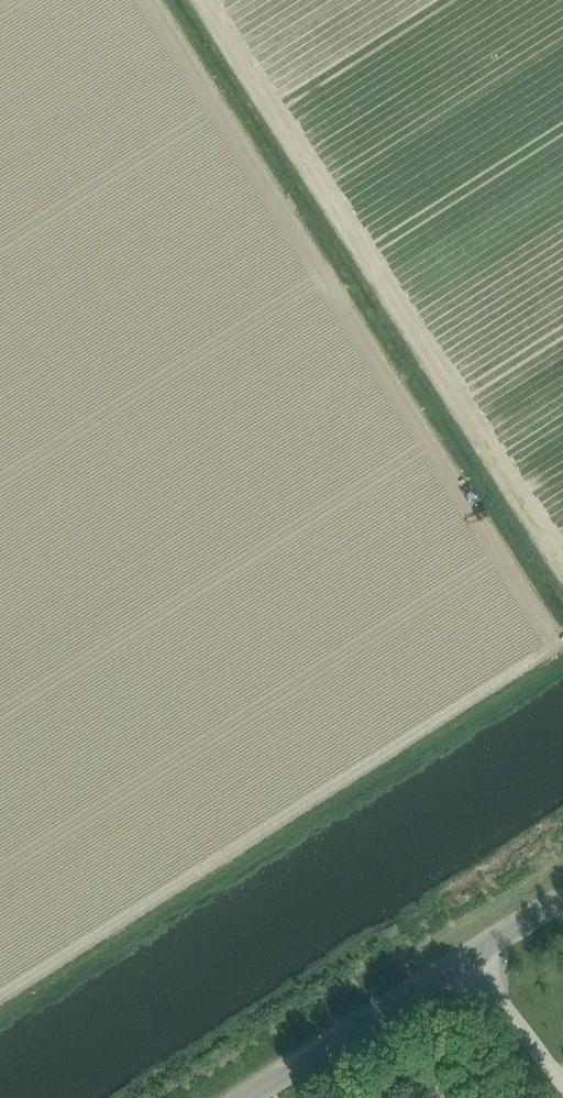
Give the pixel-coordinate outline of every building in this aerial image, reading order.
[(515,1085),(524,1080),(518,1069),(509,1075),(515,1085)]
